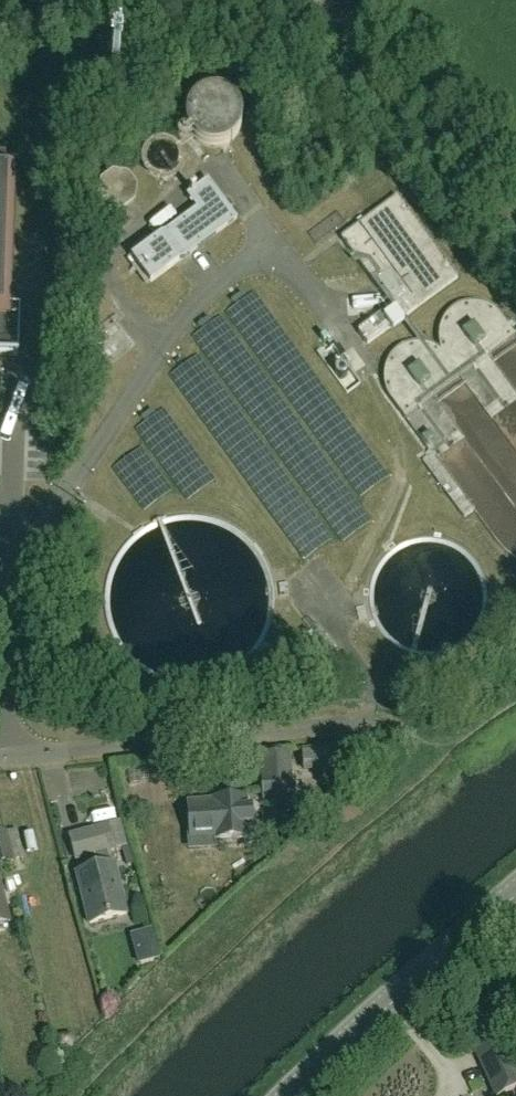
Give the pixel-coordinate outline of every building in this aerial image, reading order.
[(235,138),(236,136),(238,134),(240,130),(241,125),(241,120),(241,115),(240,111),(238,106),(235,102),(232,99),(228,96),(223,94),(219,93),(214,93),(209,93),(204,94),(200,96),(196,99),(195,100),(193,102),(190,106),(188,111),(187,115),(186,120),(187,125),(188,130),(190,134),(193,138),(196,141),(200,144),(204,146),(209,147),(214,148),(219,147),(223,146),(228,144),(232,141),(235,138)] [(21,333),(21,332),(16,332),(16,314),(21,315),(21,313),(1,312),(1,306),(7,306),(12,169),(0,169),(0,332),(21,333)] [(122,207),(123,207),(125,207),(126,206),(128,205),(129,205),(130,204),(131,203),(133,202),(134,200),(134,199),(135,198),(136,197),(136,195),(137,194),(137,192),(137,191),(137,189),(137,188),(137,186),(136,185),(136,184),(135,182),(134,181),(133,180),(132,179),(131,178),(130,177),(129,176),(128,175),(126,174),(125,174),(124,174),(122,173),(121,173),(119,173),(118,173),(116,174),(115,174),(113,174),(112,175),(111,176),(110,177),(108,178),(107,179),(106,180),(106,181),(105,182),(104,184),(104,185),(103,186),(103,188),(103,189),(103,191),(103,192),(103,194),(104,195),(104,197),(105,198),(105,199),(106,200),(107,202),(108,203),(109,204),(111,204),(112,205),(113,206),(115,206),(116,207),(117,207),(119,207),(120,207),(122,207)] [(150,283),(236,220),(207,180),(194,189),(193,188),(189,191),(190,193),(187,195),(197,209),(132,257),(150,283)] [(367,345),(458,278),(398,197),(341,239),(392,307),(358,332),(367,345)] [(292,799),(290,774),(261,776),(263,801),(292,799)] [(190,840),(214,838),(214,839),(249,837),(247,797),(212,799),(212,801),(188,802),(190,840)] [(70,836),(76,860),(114,851),(108,827),(70,836)] [(13,862),(12,857),(22,855),(17,834),(7,837),(6,832),(0,834),(0,866),(13,862)] [(114,864),(78,874),(81,887),(86,886),(96,922),(122,915),(114,884),(119,883),(114,864)] [(0,882),(0,934),(10,927),(0,882)] [(151,934),(130,940),(139,971),(160,963),(151,934)] [(59,1048),(71,1047),(70,1035),(58,1036),(59,1048)] [(475,1050),(496,1095),(499,1095),(515,1089),(515,1069),(502,1038),(475,1050)]
